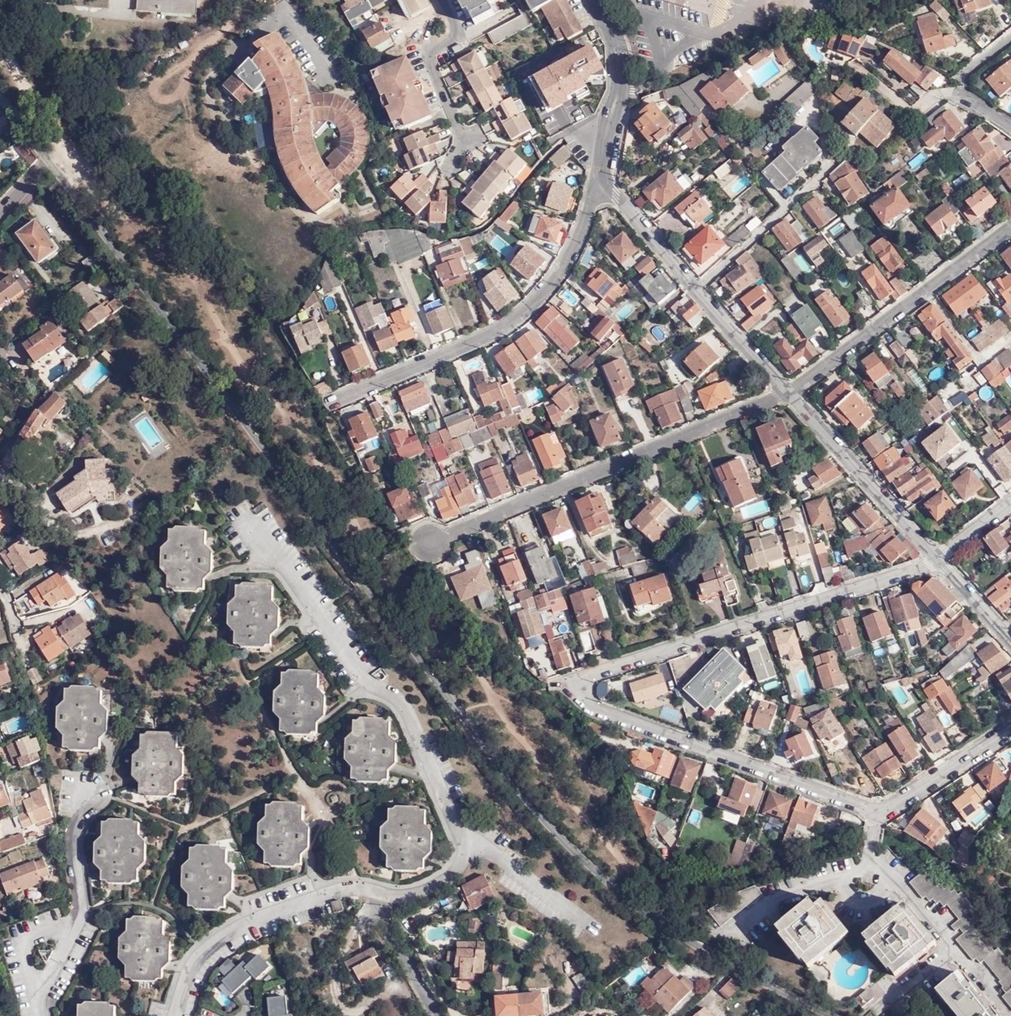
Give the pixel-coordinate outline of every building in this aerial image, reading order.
[(139,6),(198,11),(198,0),(194,0),(193,6),(143,2),(143,0),(139,0),(139,6)] [(344,11),(360,2),(358,0),(350,0),(341,6),(344,11)] [(358,35),(361,34),(353,19),(386,0),(364,0),(360,2),(344,11),(358,35)] [(399,0),(400,3),(407,17),(408,16),(411,15),(403,0),(400,0),(399,0)] [(411,15),(411,16),(412,17),(430,6),(427,0),(403,0),(411,15)] [(462,2),(474,24),(493,14),(488,3),(495,0),(467,0),(462,2)] [(534,8),(521,14),(487,33),(492,43),(496,43),(538,22),(533,13),(533,12),(542,7),(555,0),(530,0),(534,8)] [(501,10),(496,0),(495,0),(488,3),(493,14),(501,10)] [(501,10),(514,2),(519,0),(496,0),(501,10)] [(521,14),(534,8),(530,0),(519,0),(514,2),(521,14)] [(560,40),(566,37),(568,39),(580,33),(577,28),(579,26),(572,13),(570,13),(565,4),(567,3),(565,0),(557,0),(543,8),(560,40)] [(958,11),(963,9),(965,14),(991,5),(989,0),(954,0),(958,11)] [(951,16),(937,2),(931,8),(935,12),(942,19),(945,22),(951,16)] [(938,21),(942,19),(935,12),(919,18),(920,22),(937,17),(938,21)] [(937,17),(920,22),(930,53),(956,45),(953,35),(944,38),(938,21),(937,17)] [(372,49),(392,38),(388,29),(386,31),(382,22),(363,32),(372,49)] [(832,33),(826,46),(857,59),(860,52),(864,41),(860,39),(859,41),(842,34),(841,37),(832,33)] [(305,86),(303,79),(299,69),(295,60),(286,47),(276,34),(261,42),(266,47),(252,62),(249,59),(223,86),(229,93),(228,98),(229,100),(233,102),(236,101),(251,94),(253,95),(261,99),(268,104),(271,109),(273,116),(276,139),(278,149),(281,162),(287,175),(294,187),(300,196),(317,214),(330,205),(325,199),(339,185),(338,184),(344,177),(345,178),(358,164),(365,152),(367,142),(367,131),(364,121),(360,112),(353,104),(343,98),(333,94),(333,100),(328,99),(323,93),(307,95),(307,96),(303,96),(301,88),(305,86)] [(395,43),(392,38),(372,49),(374,54),(395,43)] [(773,52),(776,57),(783,52),(775,41),(769,45),(773,52)] [(877,48),(864,41),(860,52),(872,57),(877,48)] [(535,68),(552,107),(593,89),(590,83),(610,75),(595,42),(535,68)] [(454,53),(462,49),(460,44),(452,48),(454,53)] [(753,66),(773,52),(769,45),(748,60),(753,66)] [(504,116),(499,119),(492,122),(498,135),(506,131),(511,140),(531,130),(523,114),(520,116),(511,99),(503,103),(476,51),(451,64),(455,71),(462,67),(472,86),(477,83),(478,86),(473,89),(466,92),(472,104),(480,100),(485,98),(486,101),(481,103),(486,112),(494,108),(498,116),(503,114),(504,116)] [(926,90),(939,77),(927,68),(921,74),(895,51),(886,62),(912,85),(915,81),(926,90)] [(783,52),(776,57),(783,66),(789,62),(783,52)] [(401,120),(404,128),(430,117),(422,95),(421,93),(415,93),(412,86),(415,80),(414,79),(406,58),(378,70),(384,84),(377,87),(381,95),(381,97),(385,95),(390,107),(386,109),(387,110),(389,116),(396,113),(399,121),(401,120)] [(990,77),(988,73),(983,77),(999,97),(1010,88),(1010,60),(990,77)] [(384,84),(378,70),(376,71),(374,73),(373,76),(377,87),(384,84)] [(718,83),(710,74),(700,78),(683,85),(686,95),(697,107),(700,110),(709,102),(720,114),(729,106),(734,101),(731,98),(735,95),(740,100),(749,92),(731,72),(718,83)] [(818,88),(808,78),(781,104),(791,115),(818,88)] [(323,93),(303,79),(305,86),(301,88),(303,96),(307,96),(307,95),(323,93)] [(421,93),(422,95),(423,90),(422,85),(419,81),(414,79),(415,80),(412,86),(415,93),(421,93)] [(861,95),(845,81),(834,94),(845,101),(854,109),(841,124),(855,136),(856,137),(859,133),(879,111),(866,100),(870,95),(865,90),(861,95)] [(920,96),(924,91),(915,83),(911,88),(920,96)] [(686,95),(683,85),(664,90),(666,100),(679,97),(686,95)] [(251,94),(236,101),(242,106),(253,95),(251,94)] [(383,106),(387,110),(386,109),(390,107),(385,95),(381,97),(381,95),(380,101),(383,106)] [(697,107),(686,95),(679,97),(692,111),(697,107)] [(731,108),(740,100),(735,95),(731,98),(734,101),(729,106),(731,108)] [(658,143),(677,127),(674,123),(670,126),(666,121),(674,115),(663,101),(656,108),(652,103),(642,111),(645,116),(634,125),(649,143),(655,138),(658,143)] [(965,128),(959,121),(957,122),(954,119),(956,117),(951,111),(949,113),(943,106),(927,120),(932,125),(936,123),(939,126),(924,138),(932,147),(947,135),(951,139),(965,128)] [(702,113),(700,110),(697,107),(692,111),(689,114),(694,119),(702,113)] [(896,127),(879,111),(859,133),(877,148),(896,127)] [(400,130),(404,128),(401,120),(399,121),(396,113),(389,116),(393,126),(396,129),(400,130)] [(711,124),(702,113),(694,119),(693,120),(694,122),(697,125),(701,121),(707,127),(711,124)] [(697,125),(694,122),(678,135),(684,143),(687,141),(694,149),(708,138),(697,125)] [(718,132),(711,124),(707,127),(704,130),(710,138),(711,137),(716,133),(718,132)] [(780,191),(822,150),(815,143),(819,139),(808,127),(780,153),(784,157),(775,164),(768,157),(758,167),(780,191)] [(999,159),(992,150),(994,148),(979,127),(962,139),(963,141),(956,146),(960,151),(958,152),(968,166),(978,159),(985,169),(999,159)] [(410,170),(428,162),(425,155),(437,150),(434,143),(440,140),(437,134),(425,139),(422,132),(403,140),(409,153),(403,155),(410,170)] [(724,143),(734,155),(735,154),(718,132),(716,133),(724,143)] [(711,137),(720,147),(724,143),(716,133),(711,137)] [(720,147),(730,158),(734,155),(724,143),(720,147)] [(29,153),(22,144),(17,148),(24,158),(29,153)] [(1006,154),(999,144),(994,148),(992,150),(999,159),(1004,156),(1006,154)] [(564,146),(561,148),(550,158),(558,167),(572,155),(564,146)] [(487,203),(494,196),(506,183),(511,177),(513,179),(525,165),(508,150),(501,158),(495,152),(485,163),(489,167),(475,182),(471,179),(461,190),(467,195),(461,203),(477,219),(489,205),(487,203)] [(736,166),(741,163),(734,155),(730,158),(736,166)] [(985,169),(986,171),(1001,160),(1005,157),(1004,156),(999,159),(985,169)] [(1005,157),(1001,160),(986,171),(993,180),(1001,174),(1010,188),(1010,165),(1005,157)] [(726,161),(713,170),(719,179),(733,170),(726,161)] [(855,161),(852,161),(844,161),(840,164),(829,175),(850,205),(868,193),(853,173),(861,169),(855,161)] [(898,190),(910,180),(902,170),(891,179),(898,190)] [(922,172),(921,172),(916,176),(920,181),(926,176),(922,172)] [(669,173),(645,193),(652,202),(656,199),(663,207),(683,191),(683,192),(689,187),(682,178),(676,183),(669,173)] [(954,187),(967,180),(963,173),(951,179),(954,187)] [(413,215),(423,207),(428,201),(422,193),(431,184),(421,174),(411,182),(404,174),(388,188),(399,200),(407,193),(411,196),(403,204),(413,215)] [(945,181),(939,185),(944,191),(949,187),(945,181)] [(506,183),(494,196),(496,198),(508,185),(506,183)] [(553,183),(550,191),(546,205),(567,212),(574,191),(553,183)] [(949,187),(944,191),(948,196),(949,198),(954,195),(954,194),(949,187)] [(972,222),(995,204),(984,188),(960,207),(972,222)] [(871,208),(884,225),(894,218),(889,212),(905,201),(896,189),(871,208)] [(428,201),(423,207),(426,211),(429,212),(429,223),(444,223),(445,191),(438,191),(437,201),(437,203),(429,203),(428,201)] [(695,227),(712,212),(695,193),(675,210),(682,217),(684,215),(695,227)] [(949,198),(954,203),(957,200),(954,195),(949,198)] [(953,216),(960,211),(954,203),(949,198),(948,196),(942,200),(944,204),(926,218),(939,235),(958,222),(953,216)] [(821,228),(830,221),(821,210),(824,208),(816,198),(805,207),(821,228)] [(656,199),(652,202),(659,210),(663,207),(656,199)] [(520,203),(513,201),(508,206),(514,211),(520,203)] [(860,220),(870,213),(862,201),(841,216),(851,230),(862,223),(860,220)] [(889,212),(894,218),(909,206),(905,201),(889,212)] [(821,210),(830,221),(837,216),(829,205),(824,208),(821,210)] [(499,216),(503,220),(506,221),(514,211),(508,206),(499,216)] [(535,236),(555,243),(559,232),(562,233),(565,224),(536,215),(530,232),(536,234),(535,236)] [(506,231),(511,225),(506,221),(503,220),(499,225),(506,231)] [(799,237),(806,232),(797,220),(790,225),(793,230),(799,237)] [(788,252),(797,245),(789,233),(793,230),(790,225),(787,221),(773,231),(788,252)] [(55,251),(35,223),(19,235),(38,263),(55,251)] [(724,245),(706,224),(684,244),(686,246),(697,236),(698,238),(684,250),(692,259),(695,257),(702,265),(724,245)] [(732,248),(750,232),(743,224),(725,240),(732,248)] [(389,258),(395,256),(384,229),(372,231),(358,234),(362,243),(368,241),(376,259),(388,254),(389,258)] [(395,256),(398,263),(424,252),(423,250),(415,231),(403,229),(384,229),(395,256)] [(802,241),(799,237),(793,230),(789,233),(797,245),(802,241)] [(415,231),(423,250),(430,248),(425,238),(430,236),(420,232),(415,231)] [(853,258),(865,249),(852,231),(839,240),(853,258)] [(804,249),(816,266),(823,261),(817,253),(828,245),(821,235),(819,232),(811,238),(801,245),(804,249)] [(473,245),(484,240),(480,233),(459,240),(464,256),(474,252),(476,251),(473,245)] [(353,236),(357,246),(362,244),(362,243),(358,234),(353,236)] [(637,252),(623,234),(607,247),(627,271),(635,264),(630,258),(637,252)] [(353,236),(338,244),(342,253),(357,246),(353,236)] [(903,263),(884,237),(870,247),(889,272),(903,263)] [(453,243),(452,240),(434,247),(438,257),(441,256),(438,250),(453,243)] [(459,258),(464,256),(459,240),(452,240),(453,243),(438,250),(441,256),(444,264),(437,267),(444,282),(465,273),(459,258)] [(545,262),(528,247),(512,266),(530,281),(545,262)] [(802,249),(794,253),(804,273),(812,269),(802,249)] [(1003,255),(1010,266),(1010,249),(1003,255)] [(735,262),(747,252),(746,251),(735,261),(735,262)] [(464,256),(466,260),(476,256),(474,252),(464,256)] [(731,298),(764,275),(756,264),(755,263),(747,252),(735,262),(737,264),(739,267),(737,269),(735,266),(728,271),(729,274),(719,281),(731,298)] [(101,264),(94,253),(81,262),(90,273),(101,264)] [(320,272),(319,278),(325,291),(341,284),(329,255),(320,272)] [(779,261),(793,278),(801,273),(788,255),(779,261)] [(643,277),(657,266),(650,257),(636,269),(643,277)] [(896,302),(901,299),(890,283),(888,284),(874,265),(860,275),(880,302),(890,294),(896,302)] [(596,279),(603,272),(599,268),(592,275),(596,279)] [(627,294),(630,291),(626,285),(622,289),(603,272),(596,279),(592,275),(586,282),(604,299),(609,294),(616,302),(622,298),(627,294)] [(468,278),(465,273),(444,282),(446,288),(468,278)] [(498,312),(518,297),(506,281),(503,283),(496,273),(484,281),(488,294),(486,296),(498,312)] [(1010,273),(1003,279),(1002,277),(996,282),(993,279),(987,283),(998,297),(1002,294),(1008,302),(1005,304),(1010,312),(1010,274),(1010,273)] [(638,275),(627,284),(632,290),(635,287),(641,283),(643,281),(638,275)] [(655,282),(650,276),(643,281),(641,283),(660,306),(665,301),(675,293),(677,292),(663,275),(655,282)] [(21,289),(12,276),(0,284),(0,302),(1,301),(3,302),(21,289)] [(958,286),(971,305),(985,294),(972,276),(958,286)] [(901,299),(908,293),(897,278),(890,283),(901,299)] [(100,304),(84,283),(64,297),(88,331),(123,306),(117,298),(109,303),(107,300),(100,304)] [(958,315),(971,305),(958,286),(944,297),(958,315)] [(635,287),(632,290),(630,291),(627,294),(632,300),(640,293),(635,287)] [(742,327),(747,332),(771,309),(769,306),(771,304),(762,293),(765,291),(762,287),(743,301),(754,317),(742,327)] [(135,309),(142,302),(132,288),(123,294),(135,309)] [(873,303),(863,290),(857,295),(867,308),(873,303)] [(817,300),(837,328),(851,317),(837,298),(836,299),(830,292),(817,300)] [(679,299),(675,293),(665,301),(670,306),(679,299)] [(323,311),(316,294),(306,306),(309,310),(312,308),(318,315),(323,311)] [(609,294),(604,299),(611,306),(616,302),(609,294)] [(703,314),(688,296),(669,312),(673,318),(680,312),(693,328),(703,320),(701,317),(703,314)] [(440,298),(424,304),(426,310),(442,305),(440,298)] [(616,302),(611,306),(615,310),(625,302),(622,298),(616,302)] [(604,299),(596,306),(599,309),(604,312),(611,306),(604,299)] [(919,317),(932,334),(946,323),(930,301),(924,306),(927,310),(919,317)] [(359,307),(362,312),(372,307),(370,302),(359,307)] [(381,353),(399,345),(397,343),(387,317),(381,303),(372,307),(362,312),(369,329),(379,325),(382,332),(373,336),(381,353)] [(969,309),(978,322),(986,316),(977,303),(969,309)] [(611,306),(604,312),(604,313),(608,317),(615,310),(611,306)] [(823,328),(807,306),(792,317),(808,339),(823,328)] [(435,335),(454,327),(445,307),(426,315),(435,335)] [(387,317),(397,343),(405,340),(404,337),(413,333),(409,324),(414,321),(409,308),(387,317)] [(537,324),(544,331),(548,327),(571,350),(579,342),(565,328),(564,329),(556,320),(560,316),(552,308),(537,324)] [(604,312),(599,309),(594,314),(599,318),(600,318),(602,316),(605,320),(594,334),(602,341),(607,336),(609,338),(613,334),(610,331),(613,328),(622,337),(627,333),(617,324),(616,325),(603,314),(604,313),(604,312)] [(989,328),(1007,315),(1006,314),(988,327),(989,328)] [(1010,329),(1010,320),(1007,315),(989,328),(997,339),(1010,329)] [(600,318),(599,318),(589,329),(594,334),(605,320),(602,316),(600,318)] [(851,317),(837,328),(839,331),(853,320),(851,317)] [(292,327),(300,350),(311,346),(309,341),(313,339),(314,342),(324,338),(317,319),(292,327)] [(67,342),(52,321),(40,329),(43,333),(23,346),(36,364),(67,342)] [(802,344),(807,339),(794,322),(786,328),(795,339),(797,338),(802,344)] [(943,338),(951,348),(960,342),(946,323),(932,334),(938,342),(943,338)] [(548,327),(544,331),(567,354),(571,350),(548,327)] [(974,339),(989,328),(988,327),(971,340),(971,341),(974,339)] [(982,350),(997,339),(989,328),(974,339),(982,350)] [(546,349),(534,332),(516,343),(529,361),(528,362),(533,368),(538,364),(534,358),(546,349)] [(404,337),(405,340),(406,342),(415,338),(413,333),(404,337)] [(633,338),(627,333),(622,337),(621,338),(623,343),(633,338)] [(638,342),(650,353),(653,349),(642,338),(638,342)] [(982,350),(974,339),(971,341),(980,352),(982,350)] [(692,355),(684,362),(699,378),(720,359),(703,340),(690,352),(692,355)] [(808,361),(818,354),(809,341),(796,351),(792,346),(790,348),(783,340),(774,347),(783,359),(781,361),(791,374),(801,366),(798,361),(804,356),(808,361)] [(611,341),(602,348),(606,351),(614,344),(611,341)] [(900,359),(907,354),(906,354),(898,342),(891,347),(900,359)] [(960,342),(951,348),(958,358),(953,362),(960,371),(969,364),(974,360),(960,342)] [(361,369),(371,365),(363,345),(343,353),(353,377),(363,373),(361,369)] [(527,363),(514,345),(496,357),(508,376),(527,363)] [(907,354),(912,362),(916,359),(910,351),(906,354),(907,354)] [(891,374),(876,354),(863,364),(869,372),(868,372),(880,389),(894,378),(891,374)] [(575,369),(586,359),(582,355),(571,365),(575,369)] [(580,375),(594,362),(588,356),(586,359),(575,369),(580,375)] [(1001,374),(1002,373),(1000,371),(1005,368),(997,358),(992,362),(992,363),(1000,374),(1001,374)] [(667,369),(672,367),(668,359),(663,362),(667,369)] [(628,391),(636,388),(625,360),(605,368),(618,399),(629,395),(628,391)] [(995,378),(1000,374),(992,363),(987,367),(995,378)] [(706,378),(717,369),(715,367),(704,376),(706,378)] [(982,371),(990,381),(995,378),(987,367),(982,371)] [(721,373),(717,369),(706,378),(710,383),(721,373)] [(471,375),(485,407),(499,401),(504,411),(483,420),(481,415),(474,418),(475,420),(479,430),(489,425),(495,423),(514,415),(501,386),(500,381),(488,386),(482,371),(471,375)] [(894,378),(897,382),(905,393),(909,389),(896,371),(891,374),(894,378)] [(994,388),(1005,379),(1001,374),(1000,374),(995,378),(990,381),(993,386),(994,388)] [(958,379),(940,388),(950,408),(968,399),(958,379)] [(322,383),(327,394),(334,392),(328,380),(322,383)] [(681,384),(674,388),(675,389),(680,400),(681,401),(688,395),(694,389),(689,380),(684,383),(685,384),(682,386),(681,384)] [(557,387),(561,391),(567,385),(563,381),(557,387)] [(706,411),(733,400),(727,381),(698,392),(706,411)] [(972,402),(993,386),(990,381),(969,397),(972,402)] [(400,392),(404,401),(402,402),(403,403),(405,409),(422,402),(423,405),(430,402),(426,394),(427,393),(423,382),(400,392)] [(900,398),(906,394),(905,393),(897,382),(891,386),(900,398)] [(501,386),(514,415),(516,414),(519,413),(527,410),(520,394),(514,396),(508,383),(501,386)] [(838,407),(850,422),(857,429),(874,415),(846,383),(827,399),(825,405),(832,412),(833,411),(838,407)] [(548,411),(551,417),(552,419),(553,423),(562,420),(561,417),(566,413),(565,412),(570,406),(573,410),(579,407),(569,384),(567,385),(561,391),(554,397),(553,398),(552,399),(556,403),(559,406),(548,411)] [(553,398),(554,397),(561,391),(557,387),(549,394),(553,398)] [(680,400),(675,389),(651,399),(656,411),(662,428),(682,420),(675,403),(680,400)] [(65,403),(56,394),(38,410),(9,452),(17,458),(29,444),(33,446),(37,442),(33,438),(42,426),(44,426),(48,421),(49,422),(65,403)] [(681,401),(685,414),(694,410),(688,395),(681,401)] [(929,425),(949,411),(938,395),(928,402),(925,399),(915,407),(929,425)] [(656,411),(651,399),(646,401),(651,413),(656,411)] [(377,402),(370,405),(376,419),(383,416),(377,402)] [(405,409),(406,411),(407,412),(423,405),(422,402),(405,409)] [(538,405),(545,421),(550,418),(548,411),(546,408),(544,402),(538,405)] [(846,425),(850,422),(838,407),(833,411),(846,425)] [(533,415),(530,408),(527,410),(519,413),(523,420),(533,415)] [(446,423),(448,429),(453,441),(458,438),(460,437),(469,434),(479,430),(475,420),(474,421),(470,412),(446,423)] [(360,446),(379,437),(368,413),(349,421),(354,431),(349,433),(352,439),(356,437),(360,446)] [(508,428),(520,423),(519,422),(516,414),(514,415),(495,423),(498,430),(507,426),(508,428)] [(1010,427),(1010,417),(1010,415),(993,427),(1000,436),(1010,427)] [(602,448),(620,440),(610,416),(592,423),(602,448)] [(545,421),(547,427),(553,424),(550,418),(545,421)] [(793,445),(782,420),(757,431),(772,468),(783,464),(779,456),(790,452),(788,447),(793,445)] [(921,442),(937,461),(962,441),(947,421),(921,442)] [(491,431),(493,435),(499,433),(498,430),(495,423),(489,425),(490,426),(491,431)] [(473,439),(491,431),(490,426),(471,435),(473,439)] [(409,439),(417,435),(413,427),(405,430),(409,439)] [(405,429),(400,430),(405,441),(409,439),(405,430),(405,429)] [(444,444),(453,441),(448,429),(439,432),(442,439),(430,444),(432,449),(436,447),(444,444)] [(392,455),(396,465),(405,461),(424,452),(417,435),(409,439),(405,441),(400,430),(391,435),(401,458),(399,459),(396,453),(392,455)] [(474,446),(494,437),(493,435),(491,431),(473,439),(471,440),(474,446)] [(886,433),(881,436),(878,431),(862,443),(873,458),(889,447),(887,443),(891,440),(886,433)] [(982,439),(987,446),(991,443),(995,448),(1001,443),(998,440),(992,431),(989,433),(982,439)] [(430,444),(442,439),(439,432),(427,437),(430,444)] [(533,440),(545,470),(554,466),(552,462),(566,457),(555,432),(549,435),(548,434),(533,440)] [(460,437),(466,449),(474,446),(471,440),(469,434),(460,437)] [(385,440),(392,455),(396,453),(390,438),(385,440)] [(463,449),(458,438),(453,441),(444,444),(449,455),(449,456),(463,449)] [(1008,446),(1002,438),(1000,440),(1010,455),(1010,443),(1008,446)] [(436,447),(441,459),(449,455),(444,444),(436,447)] [(924,461),(928,458),(919,446),(915,449),(924,461)] [(432,449),(437,462),(442,459),(441,459),(436,447),(432,449)] [(1010,478),(1010,456),(1004,447),(987,461),(1004,483),(1010,478)] [(920,465),(924,461),(915,449),(911,452),(920,465)] [(875,460),(886,452),(889,450),(888,450),(873,460),(874,460),(875,460)] [(882,472),(901,458),(895,451),(891,454),(889,450),(886,452),(875,460),(874,460),(882,472)] [(515,458),(516,460),(518,466),(530,461),(527,454),(515,458)] [(823,456),(809,465),(813,470),(827,461),(823,456)] [(910,462),(905,456),(884,471),(882,472),(890,482),(912,467),(909,463),(910,462)] [(358,463),(364,476),(379,469),(375,460),(373,457),(358,463)] [(375,460),(379,469),(386,466),(382,457),(375,460)] [(479,464),(482,471),(499,464),(497,457),(479,464)] [(924,461),(928,467),(932,464),(928,458),(924,461)] [(106,471),(105,460),(87,461),(87,470),(75,478),(76,481),(56,495),(69,512),(93,496),(94,495),(98,492),(115,491),(114,470),(106,471)] [(518,466),(516,460),(511,463),(521,487),(538,480),(530,461),(518,466)] [(729,481),(724,484),(734,507),(757,498),(741,460),(723,467),(729,481)] [(827,461),(813,470),(817,475),(808,481),(816,491),(841,476),(829,460),(827,461)] [(499,464),(482,471),(481,471),(493,499),(511,491),(499,464)] [(722,484),(724,484),(729,481),(723,467),(716,470),(722,484)] [(893,483),(903,497),(906,495),(930,478),(931,477),(926,470),(914,478),(909,472),(893,483)] [(982,486),(971,470),(952,484),(964,500),(982,486)] [(476,502),(464,473),(455,477),(454,475),(445,480),(447,485),(448,487),(450,486),(459,507),(468,503),(469,505),(476,502)] [(930,478),(906,495),(911,503),(936,485),(930,478)] [(422,497),(431,494),(426,481),(417,485),(422,497)] [(443,520),(459,513),(447,485),(440,488),(444,499),(436,502),(443,520)] [(407,519),(422,513),(416,499),(411,501),(405,488),(388,495),(394,508),(401,505),(407,519)] [(652,543),(677,516),(653,493),(644,501),(648,505),(634,520),(631,519),(629,519),(626,521),(625,523),(626,527),(630,529),(635,529),(636,528),(652,543)] [(936,521),(954,508),(942,493),(925,506),(936,521)] [(613,526),(600,495),(578,504),(591,535),(613,526)] [(814,526),(823,524),(831,521),(832,520),(826,499),(807,505),(814,526)] [(400,522),(407,519),(401,505),(394,508),(400,522)] [(867,534),(880,529),(876,524),(880,520),(866,505),(850,519),(858,527),(859,526),(864,532),(866,531),(867,534)] [(553,538),(571,530),(562,509),(544,517),(553,538)] [(781,525),(784,533),(790,551),(792,558),(799,556),(800,557),(810,554),(804,535),(796,537),(795,533),(791,534),(790,529),(796,528),(792,519),(780,522),(781,523),(781,525)] [(858,527),(850,519),(845,524),(853,533),(858,527)] [(831,521),(823,524),(826,532),(834,529),(831,521)] [(780,526),(789,551),(791,558),(792,558),(790,551),(784,533),(781,525),(780,526)] [(762,549),(767,564),(775,561),(774,556),(789,551),(780,526),(777,527),(779,534),(775,535),(775,536),(759,542),(760,543),(762,549)] [(1005,530),(1002,526),(984,540),(997,558),(1010,548),(1005,542),(1000,534),(1005,530)] [(910,555),(915,561),(920,560),(921,554),(908,540),(903,543),(890,528),(845,543),(850,559),(856,558),(855,555),(867,551),(872,546),(880,555),(883,553),(889,560),(893,565),(902,557),(908,552),(910,555)] [(203,564),(211,564),(211,557),(204,557),(205,533),(195,533),(195,529),(180,529),(180,533),(169,532),(168,553),(162,553),(161,568),(168,569),(167,589),(177,590),(177,593),(193,594),(194,591),(202,591),(203,572),(203,564)] [(758,569),(767,566),(767,564),(762,549),(760,543),(759,542),(757,533),(744,538),(746,545),(750,544),(754,556),(745,560),(750,574),(759,570),(758,569)] [(19,575),(36,564),(38,566),(46,561),(39,550),(30,556),(20,542),(8,550),(11,554),(8,555),(15,567),(14,567),(19,575)] [(717,567),(727,564),(720,544),(710,547),(717,567)] [(541,590),(543,595),(562,588),(563,587),(567,586),(556,558),(549,562),(543,547),(528,554),(540,584),(547,581),(549,587),(541,590)] [(15,567),(8,555),(11,554),(8,550),(7,548),(0,552),(0,556),(9,571),(14,567),(15,567)] [(506,558),(517,553),(515,548),(504,552),(506,558)] [(528,581),(517,553),(506,558),(509,566),(503,568),(511,587),(513,592),(520,589),(518,585),(528,581)] [(818,556),(826,583),(835,580),(827,553),(818,556)] [(883,553),(880,555),(886,563),(889,560),(883,553)] [(619,559),(621,569),(630,566),(636,564),(633,555),(619,559)] [(509,566),(506,558),(500,560),(503,568),(509,566)] [(649,573),(645,561),(636,564),(630,566),(634,577),(649,573)] [(593,568),(591,562),(584,565),(588,578),(590,578),(596,576),(593,568)] [(593,568),(596,576),(611,571),(607,563),(593,568)] [(731,578),(727,568),(701,577),(704,584),(698,586),(700,590),(698,591),(702,603),(707,602),(706,599),(724,593),(726,599),(740,595),(734,576),(731,578)] [(489,577),(486,570),(480,573),(483,579),(489,577)] [(477,595),(493,588),(489,577),(483,579),(480,573),(463,580),(454,584),(459,599),(476,593),(477,595)] [(673,601),(665,576),(631,588),(638,609),(653,604),(654,608),(673,601)] [(994,587),(998,591),(1009,582),(1006,577),(994,587)] [(50,607),(65,597),(60,589),(59,590),(54,583),(51,578),(36,588),(44,601),(46,600),(50,607)] [(67,600),(74,595),(63,578),(54,583),(59,590),(60,589),(65,597),(67,600)] [(940,582),(931,580),(926,586),(922,582),(918,583),(913,587),(913,592),(918,597),(917,599),(926,609),(928,607),(938,618),(936,621),(943,628),(959,614),(964,609),(940,582)] [(997,609),(998,608),(1010,598),(1010,582),(989,600),(997,609)] [(272,623),(278,623),(278,613),(271,612),(272,590),(262,589),(262,586),(246,585),(246,588),(236,588),(236,610),(229,610),(229,625),(235,625),(235,646),(246,646),(246,650),(260,651),(260,648),(271,648),(272,628),(272,623)] [(543,595),(540,596),(536,597),(540,610),(552,605),(551,601),(564,597),(562,588),(543,595)] [(518,594),(521,602),(535,598),(532,589),(518,594)] [(606,622),(596,589),(571,597),(580,626),(587,624),(588,628),(606,622)] [(890,597),(883,600),(888,613),(894,611),(899,625),(919,618),(912,596),(902,599),(900,593),(896,592),(891,594),(890,597)] [(535,598),(521,602),(524,612),(519,613),(528,640),(539,637),(537,632),(546,629),(540,610),(536,597),(535,598)] [(569,609),(564,597),(551,601),(552,605),(555,614),(569,609)] [(998,608),(1003,614),(1010,607),(1010,598),(998,608)] [(857,615),(854,606),(841,611),(844,620),(833,623),(846,659),(863,653),(854,628),(857,627),(854,616),(857,615)] [(873,643),(892,637),(884,613),(865,620),(873,643)] [(959,614),(943,628),(940,630),(943,634),(950,628),(955,633),(949,638),(951,641),(941,649),(947,656),(976,631),(964,616),(962,617),(959,614)] [(78,615),(72,618),(76,626),(82,622),(78,615)] [(76,626),(72,618),(71,617),(62,622),(63,624),(58,628),(56,627),(50,630),(49,627),(42,631),(43,635),(35,639),(49,662),(64,652),(71,662),(76,658),(69,647),(90,635),(82,622),(76,626)] [(806,621),(797,624),(801,637),(810,634),(806,621)] [(605,625),(597,628),(602,643),(611,640),(605,625)] [(928,641),(923,626),(918,628),(923,646),(928,641)] [(769,636),(774,652),(780,650),(783,658),(791,655),(793,661),(803,658),(795,633),(785,637),(783,631),(769,636)] [(554,655),(566,651),(562,638),(550,642),(554,655)] [(765,643),(764,638),(756,640),(757,643),(747,646),(749,652),(759,648),(758,645),(765,643)] [(758,681),(776,675),(765,643),(758,645),(759,648),(749,652),(758,681)] [(977,655),(970,645),(940,670),(945,679),(977,656),(978,656),(977,655)] [(992,645),(977,655),(978,656),(977,656),(983,665),(977,670),(980,676),(974,680),(978,686),(981,684),(988,679),(989,679),(988,677),(1007,663),(992,645)] [(743,668),(723,648),(685,688),(705,708),(709,704),(714,708),(742,680),(737,674),(743,668)] [(554,655),(558,669),(572,665),(567,651),(566,651),(554,655)] [(825,689),(843,684),(833,651),(814,657),(825,689)] [(888,657),(891,661),(876,668),(883,681),(909,669),(901,651),(888,657)] [(9,660),(0,664),(0,690),(18,682),(9,660)] [(27,672),(34,684),(52,676),(45,663),(36,667),(35,666),(27,670),(27,672)] [(997,678),(1010,697),(1010,669),(997,678)] [(317,708),(324,708),(324,699),(317,699),(317,676),(307,676),(307,672),(292,672),(292,675),(282,675),(281,697),(275,696),(275,712),(281,712),(280,733),(291,734),(291,736),(306,736),(306,734),(316,734),(317,715),(317,708)] [(635,701),(667,690),(661,672),(629,683),(635,701)] [(952,714),(963,707),(958,699),(950,686),(947,688),(939,675),(933,679),(932,678),(924,684),(927,688),(925,689),(931,699),(939,694),(952,714)] [(854,677),(849,679),(855,693),(861,691),(854,677)] [(992,685),(988,679),(981,684),(985,690),(992,685)] [(100,725),(107,725),(107,715),(101,715),(101,692),(93,692),(93,688),(76,688),(76,692),(65,692),(65,713),(59,713),(59,727),(65,727),(64,749),(75,749),(75,753),(88,753),(89,751),(100,751),(100,731),(100,725)] [(916,705),(922,703),(918,690),(912,692),(916,705)] [(828,701),(838,698),(835,691),(826,694),(828,701)] [(755,692),(752,699),(758,701),(759,698),(761,694),(757,693),(755,692)] [(776,705),(778,700),(761,694),(759,698),(776,705)] [(840,705),(838,698),(828,701),(826,701),(830,707),(840,705)] [(807,714),(830,707),(826,701),(823,703),(804,708),(807,714)] [(36,710),(34,703),(24,707),(27,713),(36,710)] [(769,731),(778,708),(762,703),(758,712),(753,723),(755,728),(759,729),(760,728),(769,731)] [(794,723),(797,716),(800,709),(791,705),(786,719),(794,723)] [(676,721),(679,712),(663,708),(661,717),(676,721)] [(748,708),(744,720),(753,723),(758,712),(748,708)] [(923,737),(933,752),(946,744),(939,732),(944,729),(931,710),(930,708),(916,717),(927,734),(923,737)] [(831,741),(846,732),(840,723),(838,724),(829,709),(811,719),(813,722),(812,723),(821,741),(828,737),(831,741)] [(809,720),(797,716),(794,723),(793,724),(806,729),(809,720)] [(884,728),(889,737),(904,727),(899,718),(884,728)] [(388,752),(396,752),(396,745),(389,745),(390,722),(379,722),(379,719),(364,719),(364,722),(354,722),(353,743),(347,743),(346,758),(353,758),(352,779),(363,780),(363,783),(378,784),(378,780),(388,780),(388,760),(388,752)] [(904,727),(889,737),(907,765),(919,757),(917,753),(921,750),(918,744),(916,745),(904,727)] [(795,762),(814,754),(805,732),(786,740),(789,748),(784,751),(787,757),(792,755),(795,762)] [(141,770),(141,777),(140,796),(151,796),(151,799),(166,799),(166,796),(176,797),(176,775),(182,775),(182,760),(177,760),(177,739),(168,739),(168,735),(153,735),(152,739),(142,738),(141,760),(134,760),(134,770),(141,770)] [(30,741),(28,738),(7,746),(13,764),(19,762),(21,767),(39,760),(36,752),(40,750),(36,740),(30,741)] [(865,756),(875,772),(877,770),(883,779),(890,774),(894,771),(901,767),(886,743),(865,756)] [(673,754),(654,747),(652,754),(649,753),(643,768),(665,776),(673,754)] [(649,753),(639,749),(630,751),(628,757),(634,765),(643,768),(649,753)] [(999,754),(993,758),(994,761),(977,773),(988,788),(1005,776),(1002,771),(1007,768),(999,754)] [(863,758),(872,774),(875,772),(865,756),(863,758)] [(701,765),(681,758),(671,785),(691,792),(701,765)] [(827,765),(831,776),(837,774),(833,762),(827,765)] [(754,793),(756,787),(737,780),(729,801),(722,798),(718,808),(744,818),(748,809),(754,811),(760,795),(754,793)] [(969,783),(964,788),(965,790),(959,795),(951,801),(962,817),(977,806),(974,801),(979,797),(969,783)] [(2,807),(4,812),(13,808),(9,793),(6,785),(0,787),(0,807),(2,807)] [(31,798),(24,800),(23,801),(25,804),(28,811),(23,813),(24,816),(20,818),(24,829),(36,824),(35,822),(51,815),(52,815),(41,788),(30,793),(31,798)] [(14,792),(9,793),(13,808),(19,806),(16,799),(14,792)] [(784,821),(792,800),(771,792),(763,813),(784,821)] [(22,796),(16,799),(19,806),(25,804),(23,801),(24,800),(22,796)] [(819,807),(799,800),(781,847),(784,848),(785,845),(789,847),(799,823),(811,828),(819,807)] [(650,831),(639,813),(634,802),(633,802),(646,838),(650,831)] [(654,823),(658,811),(634,802),(639,813),(650,831),(654,823)] [(302,838),(309,838),(309,830),(302,830),(303,807),(293,807),(293,803),(277,803),(277,806),(267,806),(267,827),(259,827),(259,843),(266,843),(266,863),(277,864),(276,866),(290,867),(290,863),(301,864),(302,846),(302,838)] [(25,804),(19,806),(22,814),(23,813),(28,811),(25,804)] [(924,841),(939,822),(922,806),(902,829),(924,841)] [(400,810),(391,810),(390,830),(387,830),(386,845),(392,845),(391,867),(401,867),(401,871),(414,871),(414,869),(425,870),(426,852),(426,844),(433,845),(433,835),(427,834),(428,812),(417,812),(417,808),(401,807),(400,810)] [(698,824),(703,812),(693,808),(688,820),(698,824)] [(660,811),(654,823),(655,825),(668,817),(660,811)] [(53,820),(51,815),(35,822),(36,824),(37,826),(53,820)] [(668,817),(655,825),(661,834),(671,848),(676,839),(671,830),(676,827),(668,816),(668,817)] [(945,828),(939,822),(924,841),(929,846),(945,828)] [(96,849),(96,856),(103,856),(102,864),(102,882),(112,883),(112,888),(128,888),(128,884),(139,884),(140,864),(145,864),(145,847),(139,847),(139,826),(128,826),(129,823),(114,823),(114,826),(103,826),(103,849),(96,849)] [(654,823),(650,831),(655,840),(658,837),(661,834),(655,825),(654,823)] [(955,840),(959,842),(966,846),(974,834),(963,828),(955,840)] [(655,840),(650,831),(646,838),(651,844),(655,840)] [(26,842),(23,833),(0,841),(0,853),(4,852),(26,842)] [(43,837),(20,846),(25,859),(49,849),(43,837)] [(658,837),(655,840),(661,850),(666,845),(658,837)] [(655,840),(651,844),(658,852),(661,850),(655,840)] [(738,869),(754,863),(760,847),(747,842),(740,862),(738,869)] [(959,842),(950,861),(965,867),(967,859),(966,846),(959,842)] [(226,882),(232,882),(232,874),(226,874),(227,851),(217,851),(217,847),(201,847),(201,850),(191,850),(191,870),(183,870),(183,886),(190,886),(189,907),(201,908),(201,910),(214,911),(215,908),(225,908),(226,889),(226,882)] [(40,878),(40,877),(49,874),(43,858),(0,874),(0,876),(6,891),(20,886),(23,885),(40,878)] [(721,866),(719,871),(738,869),(740,862),(734,860),(732,863),(728,862),(725,867),(721,866)] [(996,946),(993,949),(988,944),(985,946),(969,925),(976,920),(973,915),(968,917),(964,912),(972,906),(959,891),(956,893),(952,887),(949,890),(945,885),(942,887),(938,882),(935,885),(922,869),(906,881),(919,897),(923,894),(927,899),(931,897),(935,902),(938,900),(942,905),(945,903),(957,918),(949,924),(954,929),(958,926),(962,931),(954,937),(971,958),(974,956),(978,961),(983,958),(999,978),(997,980),(1002,985),(1000,986),(1004,991),(1001,994),(1010,1007),(1010,963),(996,946)] [(473,908),(496,897),(485,874),(461,885),(473,908)] [(22,890),(39,883),(38,879),(23,885),(20,886),(22,890)] [(732,889),(706,909),(719,925),(745,904),(747,906),(762,894),(754,884),(732,889)] [(808,899),(774,927),(807,965),(848,931),(821,899),(814,905),(808,899)] [(345,912),(343,902),(334,904),(337,914),(345,912)] [(902,902),(861,935),(894,974),(935,941),(902,902)] [(441,911),(433,915),(435,921),(444,917),(441,911)] [(495,927),(495,915),(484,915),(484,927),(495,927)] [(164,955),(171,955),(171,945),(164,945),(165,922),(155,921),(155,918),(139,918),(139,921),(128,921),(127,942),(121,942),(121,958),(127,959),(127,979),(138,979),(138,982),(153,983),(153,980),(164,980),(164,967),(164,962),(164,955)] [(482,922),(471,920),(471,927),(481,930),(482,922)] [(486,941),(457,939),(457,948),(459,948),(459,951),(448,950),(447,960),(457,961),(456,977),(474,978),(475,972),(484,973),(485,962),(483,962),(483,950),(485,950),(486,941)] [(373,947),(344,962),(348,970),(353,968),(359,979),(372,972),(369,968),(377,965),(373,957),(377,955),(373,947)] [(652,951),(647,956),(653,962),(658,958),(652,951)] [(220,967),(228,976),(224,980),(235,992),(254,974),(258,978),(272,966),(261,954),(249,965),(245,961),(238,967),(230,958),(220,967)] [(348,970),(344,962),(337,965),(341,973),(348,970)] [(381,973),(377,965),(369,968),(372,972),(359,979),(361,983),(381,973)] [(653,982),(647,988),(654,996),(653,996),(661,1005),(662,1003),(670,1010),(696,984),(685,973),(679,978),(665,965),(650,978),(653,982)] [(502,969),(494,968),(493,985),(501,986),(502,969)] [(583,970),(576,975),(581,982),(578,984),(584,993),(593,988),(583,970)] [(994,1015),(976,994),(968,984),(957,970),(936,987),(960,1015),(995,1015),(994,1015)] [(641,982),(647,988),(653,982),(650,978),(648,976),(641,982)] [(719,990),(728,999),(743,984),(731,978),(719,990)] [(224,981),(219,985),(228,995),(232,992),(224,981)] [(971,982),(968,984),(976,994),(979,992),(971,982)] [(865,987),(854,997),(860,1005),(872,996),(865,987)] [(519,996),(521,1015),(523,1015),(545,1014),(544,994),(519,996)] [(294,1014),(290,1014),(288,996),(270,997),(272,1015),(280,1015),(294,1015),(294,1014)] [(519,996),(496,997),(498,1015),(511,1015),(517,1015),(521,1015),(519,996)] [(116,1008),(105,1008),(105,1005),(90,1005),(90,1008),(79,1007),(79,1015),(116,1015),(116,1008)] [(704,1007),(693,1015),(712,1015),(704,1007)]
